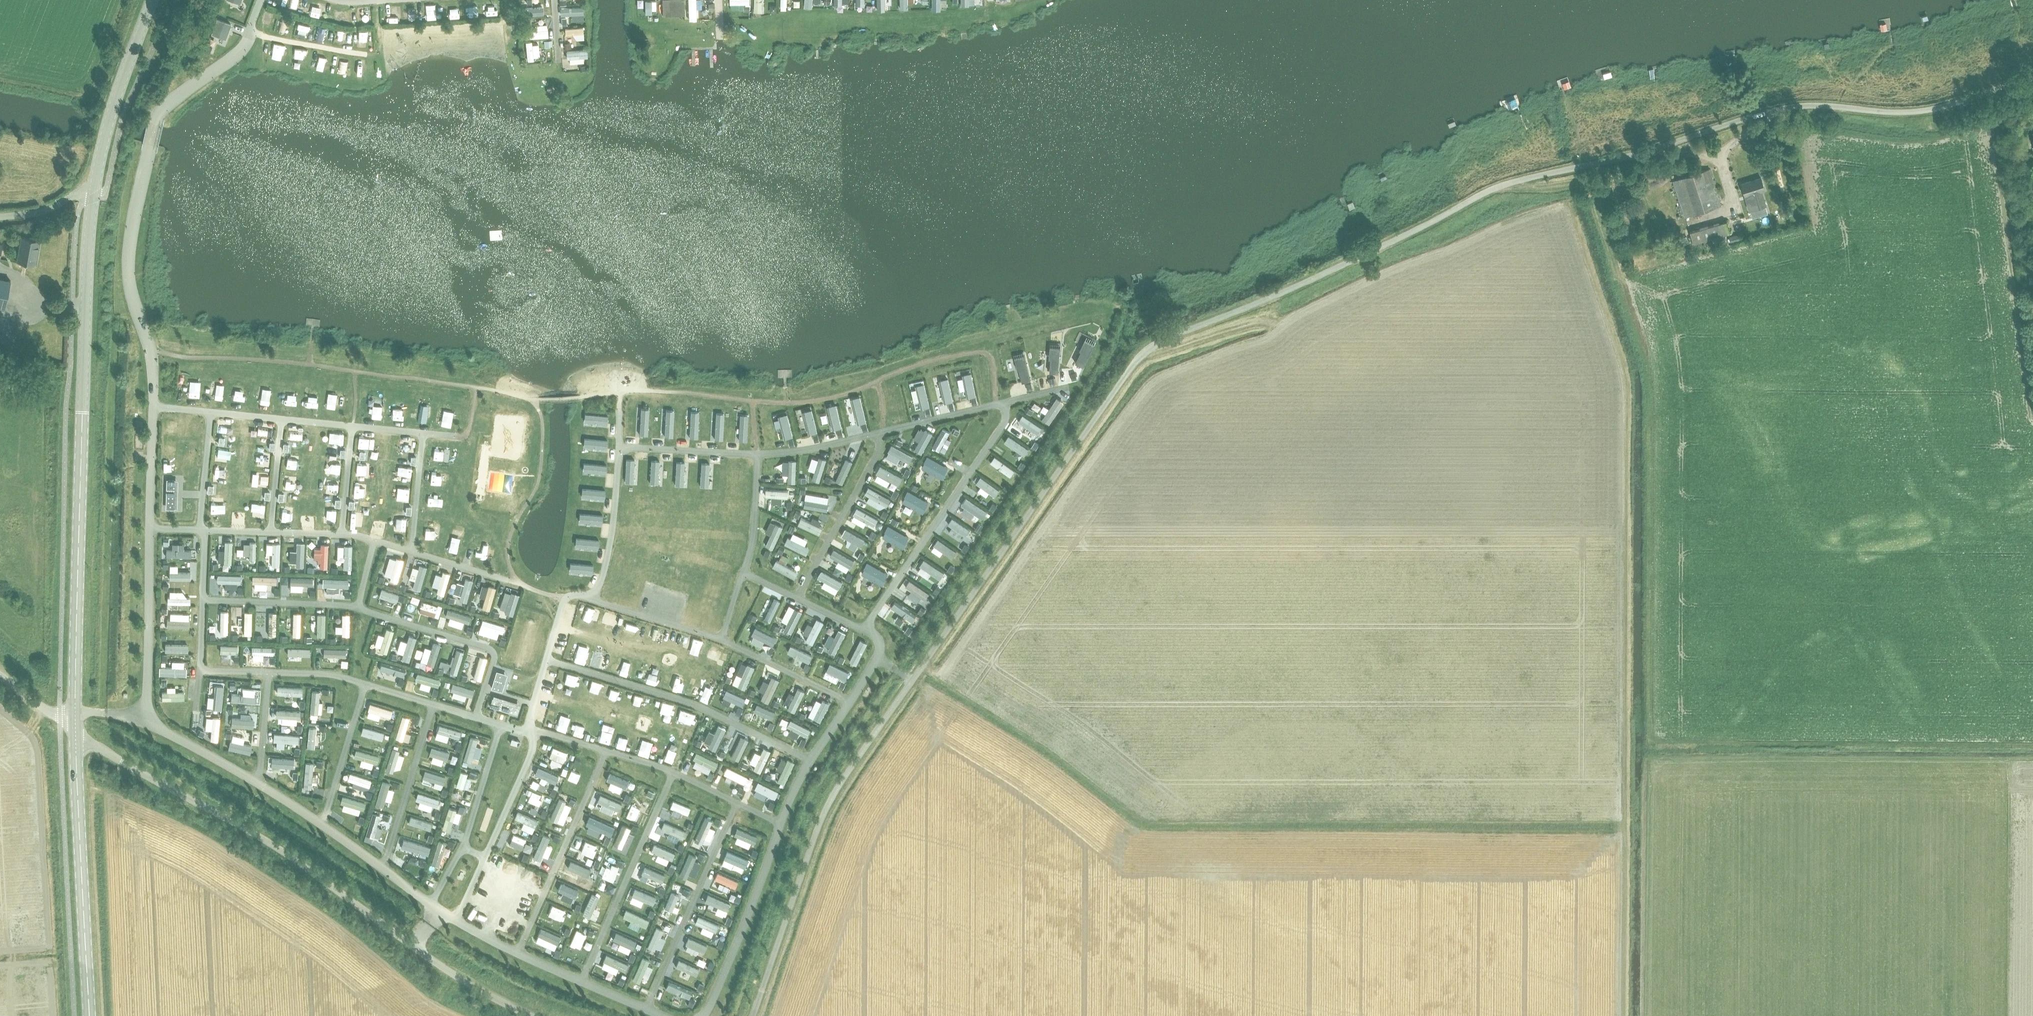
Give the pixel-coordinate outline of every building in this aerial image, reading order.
[(457,15),(456,0),(452,0),(446,0),(447,16),(457,15)] [(664,15),(684,14),(684,0),(663,0),(664,15)] [(691,9),(703,9),(702,3),(707,3),(707,0),(691,0),(691,9)] [(753,9),(761,9),(761,0),(753,0),(753,9)] [(491,2),(491,12),(498,13),(499,3),(491,2)] [(644,3),(644,15),(656,15),(655,3),(644,3)] [(421,4),(422,15),(431,14),(430,4),(421,4)] [(391,8),(381,9),(381,19),(391,18),(391,8)] [(268,22),(271,12),(262,9),(259,19),(268,22)] [(339,21),(341,10),(334,9),(332,19),(339,21)] [(278,15),(275,25),(286,28),(289,18),(278,15)] [(217,19),(212,34),(227,40),(233,25),(217,19)] [(532,22),(532,36),(547,35),(547,22),(532,22)] [(564,27),(566,41),(573,40),(573,38),(583,37),(581,24),(564,27)] [(332,38),(343,40),(345,30),(333,28),(332,38)] [(537,41),(525,42),(526,58),(538,58),(537,41)] [(270,55),(285,59),(287,49),(273,45),(270,55)] [(566,60),(583,61),(584,50),(567,49),(566,60)] [(359,74),(367,71),(363,59),(355,61),(359,74)] [(1711,168),(1675,180),(1686,216),(1723,205),(1711,168)] [(1761,177),(1741,183),(1750,210),(1766,205),(1761,190),(1765,189),(1761,177)] [(1727,221),(1691,232),(1695,243),(1731,233),(1727,221)] [(1738,234),(1729,236),(1731,242),(1740,240),(1738,234)] [(1725,235),(1713,238),(1715,243),(1726,240),(1725,235)] [(40,239),(22,236),(17,260),(36,263),(40,239)] [(1687,236),(1679,238),(1681,246),(1689,244),(1687,236)] [(0,278),(0,306),(5,307),(10,280),(0,278)] [(212,398),(214,385),(208,384),(206,397),(212,398)] [(228,386),(227,400),(237,401),(238,387),(228,386)] [(196,398),(197,388),(187,387),(186,397),(196,398)] [(261,404),(262,388),(252,388),(252,403),(261,404)] [(288,407),(290,391),(283,390),(282,406),(288,407)] [(305,395),(304,406),(310,407),(312,396),(305,395)] [(375,397),(372,414),(378,415),(381,398),(375,397)] [(417,407),(417,418),(429,418),(430,408),(417,407)] [(1028,407),(1025,412),(1031,416),(1034,411),(1028,407)] [(583,411),(582,420),(605,422),(605,413),(583,411)] [(161,421),(161,433),(172,433),(173,421),(161,421)] [(263,427),(261,437),(271,438),(272,428),(263,427)] [(357,440),(357,449),(372,449),(372,440),(357,440)] [(173,452),(172,441),(160,441),(161,453),(173,452)] [(1035,442),(1031,448),(1036,450),(1039,444),(1035,442)] [(441,460),(442,450),(430,449),(429,459),(441,460)] [(581,461),(581,470),(604,471),(604,462),(581,461)] [(284,473),(297,473),(298,463),(284,463),(284,473)] [(370,472),(370,464),(355,463),(355,471),(370,472)] [(161,468),(160,478),(177,479),(177,469),(161,468)] [(489,472),(488,492),(505,493),(506,473),(489,472)] [(167,494),(166,506),(174,507),(175,480),(174,480),(167,479),(167,494)] [(1006,482),(1002,488),(1006,491),(1010,485),(1006,482)] [(602,496),(603,488),(580,487),(580,495),(602,496)] [(262,495),(247,494),(247,504),(262,504),(262,495)] [(405,526),(405,511),(394,510),(394,525),(405,526)] [(601,521),(602,512),(578,511),(577,520),(601,521)] [(421,536),(428,538),(430,529),(423,527),(421,536)] [(481,542),(481,532),(472,531),(471,541),(481,542)] [(574,545),(595,546),(595,537),(574,536),(574,545)] [(451,537),(448,546),(457,549),(460,540),(451,537)] [(231,540),(223,539),(222,562),(230,562),(231,540)] [(255,539),(247,539),(247,556),(262,557),(262,549),(255,549),(255,539)] [(270,541),(270,563),(277,563),(278,541),(270,541)] [(326,565),(327,542),(319,542),(318,565),(326,565)] [(342,567),(350,567),(350,543),(341,543),(342,567)] [(164,557),(190,557),(190,547),(164,547),(164,557)] [(385,568),(390,570),(388,579),(396,581),(402,558),(388,554),(385,568)] [(589,572),(591,564),(569,560),(567,569),(589,572)] [(411,564),(407,577),(414,579),(417,566),(411,564)] [(951,564),(947,571),(952,573),(956,567),(951,564)] [(436,586),(434,592),(442,594),(449,571),(441,569),(440,573),(434,571),(430,584),(436,586)] [(215,572),(215,579),(240,581),(240,573),(215,572)] [(264,589),(264,583),(276,583),(276,574),(251,574),(251,589),(264,589)] [(322,576),(321,584),(346,585),(347,578),(322,576)] [(464,600),(472,578),(464,576),(457,598),(464,600)] [(485,583),(482,607),(489,609),(493,584),(485,583)] [(511,612),(517,592),(503,589),(498,608),(511,612)] [(838,594),(834,600),(839,602),(842,596),(838,594)] [(408,602),(416,605),(418,598),(411,596),(408,602)] [(419,600),(417,612),(434,615),(436,603),(419,600)] [(922,606),(918,612),(922,615),(926,609),(922,606)] [(466,627),(470,615),(449,607),(447,614),(452,616),(450,622),(466,627)] [(226,633),(227,609),(219,608),(218,632),(226,633)] [(242,609),(242,633),(250,633),(250,609),(242,609)] [(315,612),(315,635),(324,635),(324,612),(315,612)] [(481,617),(478,625),(501,632),(503,624),(481,617)] [(376,652),(384,654),(392,628),(384,626),(376,652)] [(909,626),(905,632),(909,635),(913,629),(909,626)] [(218,651),(235,652),(236,643),(219,642),(218,651)] [(250,643),(249,652),(273,653),(273,645),(250,643)] [(322,647),(322,656),(344,657),(345,648),(322,647)] [(452,648),(449,669),(463,671),(465,662),(458,662),(460,649),(452,648)] [(480,679),(485,655),(477,654),(472,677),(480,679)] [(402,676),(404,667),(379,661),(376,674),(394,678),(394,674),(402,676)] [(443,680),(418,673),(416,680),(441,687),(443,680)] [(451,685),(448,695),(466,700),(469,689),(451,685)] [(319,717),(320,699),(317,699),(318,689),(310,689),(308,716),(319,717)] [(518,706),(493,698),(490,706),(515,714),(518,706)] [(390,716),(392,707),(368,702),(366,710),(390,716)] [(209,739),(216,740),(218,716),(210,715),(209,739)] [(457,737),(459,731),(438,722),(433,735),(444,739),(446,733),(457,737)] [(313,747),(315,726),(307,725),(305,746),(313,747)] [(463,758),(472,760),(475,736),(466,735),(463,758)] [(559,762),(563,748),(552,745),(548,759),(559,762)] [(389,749),(385,767),(399,769),(402,751),(389,749)] [(269,765),(292,766),(293,756),(270,755),(269,765)] [(742,761),(739,768),(746,771),(748,764),(742,761)] [(537,766),(534,777),(547,781),(551,770),(537,766)] [(566,777),(575,780),(578,771),(569,768),(566,777)] [(540,783),(538,789),(544,792),(546,786),(540,783)] [(339,808),(357,814),(361,801),(340,795),(338,801),(341,802),(339,808)] [(550,814),(560,817),(563,808),(553,805),(550,814)] [(530,827),(535,816),(521,810),(516,821),(530,827)] [(371,811),(363,833),(370,836),(378,813),(371,811)] [(358,831),(360,825),(348,821),(347,827),(358,831)] [(384,833),(386,827),(380,825),(377,831),(384,833)] [(518,832),(526,835),(528,829),(520,826),(518,832)] [(512,832),(508,842),(519,847),(523,837),(512,832)] [(535,846),(547,850),(550,840),(539,836),(535,846)] [(402,838),(399,845),(426,853),(428,845),(402,838)] [(431,858),(438,860),(444,840),(437,838),(431,858)] [(534,857),(532,862),(539,866),(542,860),(534,857)] [(497,927),(506,930),(507,928),(514,932),(523,913),(514,909),(515,907),(508,904),(497,927)]
